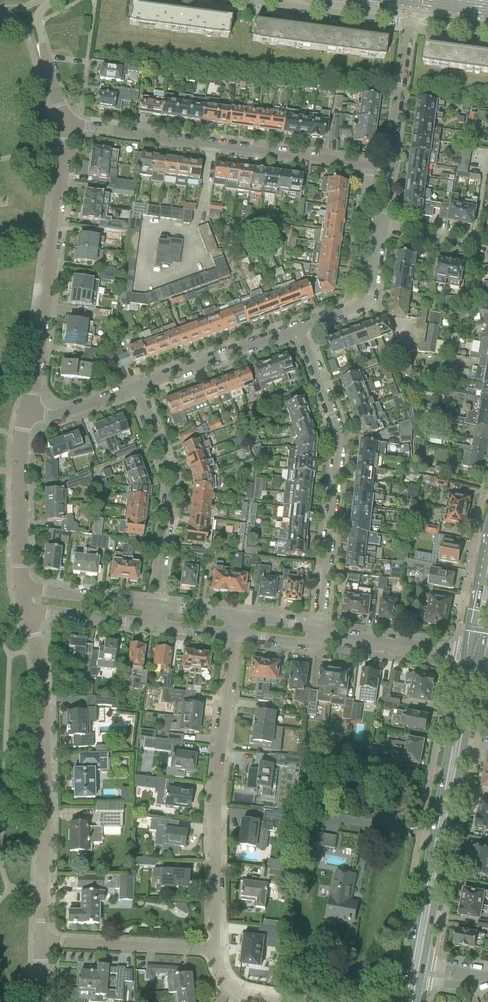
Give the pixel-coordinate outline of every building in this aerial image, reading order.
[(129,25),(162,29),(165,10),(159,9),(158,9),(139,7),(139,6),(138,6),(138,7),(132,6),(132,5),(129,25)] [(162,29),(195,34),(197,15),(192,14),(192,13),(191,13),(191,14),(171,11),(171,10),(171,11),(165,10),(162,29)] [(197,15),(195,34),(228,38),(231,19),(230,18),(230,19),(224,18),(225,18),(224,18),(204,16),(204,15),(203,15),(197,15)] [(252,41),(286,46),(288,27),(282,26),(283,25),(282,25),(282,26),(262,23),(261,23),(256,23),(256,22),(255,22),(252,41)] [(286,46),(318,50),(321,31),(315,31),(315,30),(315,31),(295,28),(295,27),(294,27),(294,28),(288,27),(286,46)] [(318,50),(351,55),(354,36),(348,35),(348,34),(347,34),(347,35),(327,32),(327,31),(327,32),(321,31),(318,50)] [(354,36),(351,55),(384,59),(387,39),(386,39),(386,40),(381,39),(380,39),(360,37),(360,36),(359,37),(354,36)] [(424,64),(457,69),(460,50),(454,49),(453,49),(433,47),(433,46),(433,47),(426,46),(424,64)] [(487,73),(487,54),(487,53),(486,53),(486,54),(466,51),(466,50),(466,51),(460,50),(457,69),(487,73)] [(128,70),(128,72),(141,74),(141,70),(142,67),(129,65),(128,70)] [(101,66),(100,79),(110,81),(120,82),(120,81),(122,82),(123,76),(126,76),(127,72),(128,72),(128,70),(111,68),(101,66)] [(98,94),(96,108),(98,108),(98,109),(103,110),(103,109),(114,110),(120,111),(121,101),(134,103),(137,103),(138,92),(113,89),(112,96),(108,95),(98,94)] [(140,104),(139,113),(161,116),(164,94),(164,93),(154,92),(154,98),(143,97),(144,92),(142,91),(141,97),(140,104)] [(358,93),(357,106),(377,109),(378,104),(380,102),(380,99),(379,97),(379,96),(358,93)] [(161,116),(176,118),(179,96),(164,94),(161,116)] [(176,118),(190,120),(193,97),(179,95),(179,96),(176,118)] [(193,98),(190,120),(202,122),(205,100),(193,98)] [(205,100),(202,122),(216,124),(219,103),(219,100),(206,98),(205,100)] [(417,105),(417,109),(418,110),(418,111),(435,113),(439,114),(440,107),(444,108),(445,102),(429,100),(419,99),(419,104),(417,105)] [(216,124),(229,126),(231,108),(232,104),(219,103),(216,124)] [(244,110),(241,127),(255,129),(256,121),(259,121),(260,112),(257,112),(258,105),(246,103),(244,103),(244,110)] [(357,118),(376,121),(376,119),(378,118),(378,114),(377,113),(377,109),(357,106),(355,117),(357,118)] [(270,125),(270,131),(283,133),(286,110),(286,109),(274,107),(274,109),(273,108),(272,114),(272,115),(270,125)] [(231,108),(229,126),(241,127),(244,110),(231,108)] [(286,110),(283,133),(298,135),(300,118),(298,118),(299,112),(286,110)] [(320,115),(314,114),(311,137),(323,138),(324,133),(327,133),(329,112),(320,111),(320,115)] [(416,123),(433,126),(434,119),(442,120),(443,114),(435,113),(418,111),(417,116),(415,117),(415,121),(416,123)] [(256,121),(255,129),(270,131),(270,125),(272,115),(272,114),(260,112),(259,121),(256,121)] [(300,118),(298,135),(311,137),(314,114),(313,114),(313,115),(308,114),(307,115),(301,114),(300,118)] [(352,124),(351,130),(374,133),(375,127),(376,127),(377,123),(376,122),(376,121),(357,118),(356,124),(352,124)] [(470,119),(468,129),(475,130),(477,120),(470,119)] [(414,127),(413,131),(415,133),(414,138),(439,142),(441,129),(433,128),(433,126),(416,123),(415,127),(414,127)] [(374,133),(351,130),(350,135),(354,136),(353,142),(357,143),(358,144),(364,145),(364,144),(372,145),(374,133)] [(412,140),(412,144),(413,145),(412,151),(426,153),(429,153),(438,154),(439,142),(414,138),(414,139),(412,140)] [(91,147),(89,161),(117,165),(118,151),(91,147)] [(410,157),(409,163),(428,165),(436,166),(438,154),(412,151),(412,156),(410,157)] [(133,153),(132,167),(133,167),(139,168),(141,154),(135,153),(133,153)] [(138,176),(151,177),(154,156),(148,155),(148,154),(142,153),(142,154),(141,154),(139,168),(138,176)] [(151,177),(150,182),(162,184),(162,182),(163,177),(165,157),(154,156),(151,177)] [(163,177),(175,179),(177,159),(165,157),(163,177)] [(186,187),(187,180),(189,160),(177,159),(175,179),(174,184),(174,185),(186,187)] [(189,160),(187,180),(199,182),(201,162),(189,160)] [(117,165),(89,161),(87,176),(107,178),(115,179),(117,165)] [(213,180),(225,181),(228,166),(222,165),(221,164),(218,163),(217,164),(215,164),(213,180)] [(409,163),(409,168),(410,169),(409,174),(419,175),(426,176),(430,177),(431,176),(431,172),(427,171),(428,165),(409,163)] [(224,190),(237,191),(240,167),(234,167),(233,165),(230,165),(228,166),(225,181),(224,190)] [(240,167),(237,191),(249,193),(252,169),(246,168),(245,167),(243,167),(241,168),(240,167)] [(252,169),(249,193),(263,195),(266,171),(252,169)] [(266,171),(263,195),(276,197),(280,173),(273,172),(273,171),(268,170),(267,171),(266,171)] [(281,192),(288,193),(291,174),(280,173),(276,197),(281,197),(281,192)] [(469,175),(467,186),(476,188),(477,188),(479,189),(481,180),(480,175),(470,173),(470,174),(469,175)] [(291,174),(288,193),(288,198),(298,200),(299,200),(303,176),(291,174)] [(406,186),(406,188),(425,190),(426,178),(426,176),(409,174),(409,176),(408,184),(406,186)] [(323,178),(321,194),(323,194),(328,195),(345,197),(346,196),(347,196),(348,188),(347,188),(347,183),(340,182),(340,181),(338,181),(339,179),(332,178),(332,180),(323,178)] [(123,182),(122,188),(134,190),(136,190),(137,183),(123,182)] [(134,190),(122,188),(113,187),(112,195),(133,198),(134,190)] [(405,195),(405,197),(406,199),(423,201),(431,202),(430,201),(430,198),(431,198),(430,191),(425,190),(424,190),(406,188),(406,189),(407,191),(407,193),(405,195)] [(85,191),(84,205),(99,207),(100,207),(106,208),(107,208),(109,194),(108,194),(106,193),(95,192),(85,191)] [(455,223),(460,224),(464,206),(457,204),(459,195),(453,193),(452,201),(451,205),(448,219),(448,220),(454,221),(455,223)] [(328,195),(327,206),(345,209),(346,203),(345,202),(345,197),(328,195)] [(464,206),(460,224),(465,225),(466,223),(473,225),(478,198),(471,197),(470,207),(464,206)] [(423,201),(406,199),(404,213),(406,213),(407,215),(407,219),(414,220),(415,218),(416,214),(422,215),(422,212),(423,212),(424,208),(431,209),(431,202),(423,201)] [(130,220),(141,221),(141,216),(132,203),(130,220)] [(132,203),(141,216),(147,217),(149,206),(132,203)] [(183,210),(184,210),(192,211),(195,212),(196,205),(184,203),(183,210)] [(209,210),(221,212),(222,205),(210,203),(209,210)] [(439,218),(448,219),(451,205),(443,204),(441,203),(439,218)] [(84,205),(82,219),(92,220),(101,221),(100,229),(104,230),(104,229),(110,230),(111,222),(112,218),(106,217),(107,208),(106,208),(100,207),(99,207),(84,205)] [(327,206),(325,217),(342,219),(343,215),(345,214),(345,209),(327,206)] [(183,221),(182,225),(190,226),(190,224),(192,211),(184,210),(183,221)] [(325,217),(323,231),(341,233),(342,226),(343,225),(344,222),(342,221),(342,219),(325,217)] [(111,222),(110,230),(119,231),(120,223),(111,222)] [(197,228),(199,233),(210,230),(208,224),(197,228)] [(120,238),(120,231),(119,231),(110,230),(104,229),(104,235),(120,238)] [(265,229),(263,241),(270,241),(271,230),(265,229)] [(199,233),(201,239),(211,235),(210,230),(199,233)] [(313,241),(322,242),(339,245),(339,244),(341,243),(341,239),(340,238),(341,233),(323,231),(314,230),(313,241)] [(78,241),(77,248),(96,250),(97,243),(103,244),(104,238),(79,235),(79,236),(78,236),(77,241),(78,241)] [(201,239),(203,244),(213,240),(211,235),(201,239)] [(158,240),(157,246),(171,248),(171,245),(172,239),(167,238),(166,241),(158,240)] [(203,244),(205,249),(215,245),(213,240),(203,244)] [(314,241),(313,253),(320,254),(339,256),(340,251),(338,250),(339,245),(322,242),(314,241)] [(207,255),(210,254),(217,250),(215,245),(205,249),(207,255)] [(234,251),(233,251),(237,263),(238,263),(237,262),(246,259),(241,246),(236,246),(237,250),(234,251)] [(75,255),(75,260),(76,260),(76,261),(86,263),(101,265),(101,260),(101,259),(102,251),(101,251),(96,250),(77,248),(76,255),(75,255)] [(210,254),(212,259),(222,255),(220,249),(217,250),(210,254)] [(398,260),(397,265),(413,268),(413,267),(422,268),(423,262),(416,261),(417,253),(411,253),(411,254),(397,252),(396,259),(398,260)] [(313,253),(311,265),(313,265),(316,265),(319,265),(319,266),(336,268),(337,263),(338,262),(339,256),(320,254),(313,253)] [(212,259),(214,264),(224,260),(222,255),(212,259)] [(169,257),(169,259),(168,265),(171,266),(172,263),(179,264),(180,258),(169,257)] [(169,259),(156,258),(154,267),(160,268),(161,264),(168,265),(169,259)] [(437,271),(435,283),(446,285),(447,286),(452,262),(445,261),(445,259),(441,258),(440,260),(439,259),(439,260),(437,271)] [(216,269),(215,269),(219,279),(230,275),(224,260),(214,264),(216,269)] [(457,263),(452,262),(447,286),(459,288),(464,264),(462,264),(462,262),(458,262),(457,263)] [(316,266),(315,270),(318,271),(317,277),(336,280),(336,274),(335,273),(336,268),(319,266),(319,265),(316,265),(316,266)] [(396,272),(395,279),(418,282),(419,275),(413,274),(413,268),(397,265),(397,267),(395,267),(395,269),(395,272),(396,272)] [(215,269),(209,271),(213,281),(219,279),(215,269)] [(205,272),(204,273),(208,283),(213,281),(209,271),(205,273),(205,272)] [(204,273),(198,275),(202,285),(208,283),(204,273)] [(198,275),(193,277),(196,287),(202,285),(198,275)] [(193,277),(187,279),(191,289),(196,287),(193,277)] [(316,284),(310,286),(314,296),(322,294),(322,295),(332,291),(333,291),(333,290),(333,286),(335,285),(336,280),(317,277),(316,284)] [(73,284),(72,291),(97,294),(98,287),(98,281),(74,278),(73,279),(72,279),(72,284),(73,284)] [(187,279),(182,281),(185,291),(191,289),(187,279)] [(394,290),(393,291),(410,293),(411,287),(418,288),(418,282),(395,279),(394,285),(393,284),(392,289),(394,290)] [(182,281),(176,283),(180,293),(185,291),(182,281)] [(287,285),(283,286),(290,306),(296,304),(297,305),(302,304),(295,286),(293,281),(286,284),(287,285)] [(306,282),(295,286),(302,304),(307,302),(308,300),(313,298),(306,282)] [(176,283),(171,285),(174,295),(180,293),(176,283)] [(171,285),(165,287),(169,297),(174,295),(171,285)] [(279,286),(271,289),(273,294),(280,312),(286,310),(286,308),(290,306),(283,286),(279,288),(279,286)] [(124,303),(130,303),(131,294),(132,288),(121,287),(120,292),(126,293),(124,303)] [(165,287),(160,289),(163,300),(169,297),(165,287)] [(160,289),(154,291),(158,302),(163,300),(160,289)] [(249,294),(249,295),(258,320),(264,318),(264,316),(269,314),(263,298),(260,290),(249,294)] [(94,309),(94,315),(109,317),(110,311),(95,309),(97,294),(72,291),(71,298),(70,298),(69,303),(70,303),(70,304),(84,306),(84,308),(94,309)] [(154,291),(149,293),(152,304),(158,302),(154,291)] [(393,291),(392,303),(408,305),(410,293),(393,291)] [(195,292),(183,296),(185,300),(197,296),(195,292)] [(143,295),(147,306),(152,304),(149,293),(143,295)] [(273,294),(263,298),(269,314),(274,312),(275,313),(280,312),(273,294)] [(138,304),(147,306),(143,295),(137,295),(136,304),(138,304)] [(239,299),(239,300),(247,322),(252,320),(254,321),(258,320),(249,295),(239,299)] [(231,303),(227,305),(228,305),(231,316),(235,327),(247,322),(245,316),(239,300),(231,303)] [(166,302),(155,307),(157,313),(169,308),(166,302)] [(408,305),(392,303),(390,315),(392,316),(407,318),(408,305)] [(466,304),(465,311),(482,315),(483,307),(466,304)] [(219,307),(215,308),(217,315),(217,316),(223,331),(235,327),(231,316),(228,305),(219,308),(219,307)] [(214,307),(203,312),(205,320),(206,321),(211,335),(223,331),(217,316),(217,315),(215,308),(214,307)] [(415,318),(415,324),(416,324),(425,325),(426,318),(427,318),(428,308),(422,308),(421,318),(415,318)] [(431,313),(429,325),(439,326),(440,326),(442,315),(441,315),(441,314),(431,313)] [(109,317),(94,315),(93,321),(109,323),(109,317)] [(191,317),(190,317),(193,324),(199,340),(211,335),(206,321),(205,320),(198,322),(196,315),(195,316),(194,316),(191,317)] [(386,318),(375,322),(380,338),(392,333),(387,319),(386,318)] [(67,326),(66,333),(91,336),(93,336),(94,329),(92,328),(93,323),(68,320),(68,321),(67,321),(66,326),(67,326)] [(181,329),(177,330),(183,346),(187,344),(199,340),(193,324),(186,327),(186,326),(185,324),(184,320),(183,321),(180,322),(179,322),(178,322),(181,329)] [(364,326),(363,326),(369,342),(372,348),(376,347),(374,340),(380,338),(375,322),(364,326)] [(174,323),(162,327),(170,350),(183,346),(177,330),(174,323)] [(416,324),(415,328),(426,332),(427,325),(425,325),(416,324)] [(358,328),(351,331),(354,339),(356,338),(359,346),(361,352),(366,350),(364,344),(369,342),(363,326),(362,325),(358,327),(358,328)] [(429,325),(427,339),(436,340),(439,326),(429,325)] [(479,342),(482,343),(483,343),(484,339),(487,340),(487,326),(486,333),(483,332),(481,334),(479,342)] [(162,336),(153,339),(158,355),(170,350),(162,327),(158,329),(160,334),(161,333),(162,336)] [(415,328),(412,333),(425,341),(426,332),(415,328)] [(150,332),(153,339),(162,336),(161,333),(160,334),(158,329),(150,332)] [(149,330),(137,335),(138,335),(138,336),(146,359),(158,355),(153,339),(150,332),(149,330)] [(340,335),(339,335),(347,355),(352,353),(353,354),(353,355),(359,353),(357,347),(359,346),(356,338),(354,339),(351,331),(346,333),(344,332),(341,333),(340,335)] [(449,342),(459,343),(460,333),(450,332),(449,342)] [(64,340),(63,345),(65,345),(64,346),(74,347),(83,349),(84,349),(90,349),(90,348),(90,344),(91,336),(66,333),(65,340),(64,340)] [(412,333),(409,337),(422,349),(424,348),(425,341),(412,333)] [(129,352),(123,354),(127,365),(146,358),(146,359),(138,336),(138,335),(137,335),(136,335),(135,336),(131,337),(133,343),(134,343),(134,345),(127,347),(129,352)] [(347,355),(339,335),(334,337),(332,336),(329,338),(328,339),(327,339),(335,359),(347,355)] [(409,337),(405,340),(413,351),(415,351),(422,349),(409,337)] [(422,349),(415,351),(425,352),(426,352),(434,353),(436,340),(427,339),(427,341),(425,341),(424,348),(422,349)] [(480,360),(481,355),(487,356),(487,340),(484,339),(483,343),(482,343),(480,354),(471,353),(470,358),(480,360)] [(401,343),(406,352),(406,354),(413,351),(405,340),(401,343)] [(406,352),(401,343),(401,342),(396,344),(400,354),(406,352)] [(117,356),(123,354),(121,348),(108,353),(110,359),(111,358),(117,356)] [(121,367),(127,365),(123,354),(117,356),(121,367)] [(280,357),(276,359),(283,379),(285,383),(289,381),(286,374),(295,371),(296,369),(297,367),(296,365),(294,363),(292,363),(290,364),(286,355),(285,355),(284,354),(280,355),(280,357)] [(403,355),(390,360),(394,372),(396,372),(405,373),(410,374),(411,374),(412,365),(405,364),(406,359),(403,355)] [(480,369),(487,370),(487,369),(487,356),(481,355),(480,360),(481,360),(480,369)] [(115,369),(121,367),(117,356),(111,358),(115,369)] [(270,379),(272,383),(283,379),(276,359),(271,360),(269,359),(264,361),(270,379)] [(334,359),(327,361),(331,373),(338,370),(334,359)] [(375,359),(364,363),(366,368),(377,364),(375,359)] [(264,361),(259,363),(259,365),(253,367),(262,391),(265,390),(266,388),(265,386),(272,383),(270,379),(264,361)] [(91,366),(72,363),(62,362),(61,377),(74,379),(74,378),(89,380),(91,366)] [(253,367),(235,374),(240,389),(251,385),(252,387),(254,394),(262,391),(253,367)] [(339,371),(341,377),(353,373),(351,368),(351,367),(339,371)] [(390,372),(381,368),(384,376),(391,374),(390,372)] [(484,383),(487,384),(487,369),(487,370),(480,369),(479,369),(476,381),(484,382),(484,383)] [(351,376),(342,379),(346,390),(365,383),(366,383),(366,382),(367,382),(368,382),(366,376),(364,377),(363,372),(351,376)] [(235,374),(223,378),(232,400),(243,396),(240,389),(235,374)] [(384,376),(387,382),(393,379),(391,374),(384,376)] [(223,378),(211,382),(220,405),(232,400),(223,378)] [(367,382),(346,390),(350,401),(368,394),(373,392),(375,392),(371,381),(368,382),(367,382)] [(211,382),(200,386),(208,408),(208,409),(220,405),(211,382)] [(478,383),(476,390),(468,388),(468,392),(467,395),(475,397),(487,400),(487,384),(484,383),(484,384),(478,383)] [(200,386),(188,391),(196,412),(208,408),(200,386)] [(298,387),(288,391),(288,392),(290,397),(301,393),(298,387)] [(450,389),(449,397),(458,398),(459,391),(450,389)] [(184,416),(196,412),(188,391),(177,395),(184,416)] [(459,391),(458,398),(466,400),(467,395),(468,392),(459,391)] [(350,401),(354,411),(374,404),(372,399),(370,400),(368,394),(350,401)] [(165,400),(163,401),(165,405),(166,405),(170,415),(171,417),(174,426),(177,425),(181,424),(182,423),(187,422),(184,416),(177,395),(164,399),(165,400)] [(474,401),(480,402),(478,413),(487,414),(487,400),(475,397),(474,401)] [(284,404),(288,415),(306,409),(302,398),(284,404)] [(395,402),(397,408),(403,406),(401,400),(395,402)] [(354,411),(358,422),(378,415),(376,410),(374,411),(372,405),(374,405),(374,404),(354,411)] [(288,415),(292,426),(309,420),(307,415),(308,414),(306,409),(288,415)] [(453,424),(467,427),(467,425),(476,426),(487,429),(487,414),(478,413),(472,411),(472,413),(469,412),(467,420),(454,417),(453,424)] [(378,415),(358,422),(360,427),(358,428),(361,434),(362,433),(362,434),(368,432),(369,435),(378,431),(384,429),(381,422),(387,420),(385,413),(378,416),(378,415)] [(113,419),(107,421),(113,436),(129,431),(126,422),(124,423),(121,416),(119,416),(113,418),(113,419)] [(414,418),(410,419),(412,427),(412,428),(412,429),(420,431),(420,430),(422,419),(416,418),(414,418)] [(412,427),(409,419),(399,423),(400,430),(412,428),(412,427)] [(107,420),(106,421),(107,421),(101,423),(101,422),(95,425),(95,426),(93,426),(96,434),(94,434),(92,435),(96,447),(97,446),(97,445),(105,442),(110,454),(113,453),(118,451),(113,436),(107,421),(107,420)] [(219,420),(213,422),(215,428),(221,426),(219,420)] [(292,426),(287,428),(292,439),(293,439),(294,438),(313,431),(311,426),(312,425),(311,421),(309,421),(309,420),(292,426)] [(473,440),(487,443),(487,429),(476,426),(473,440)] [(412,435),(412,428),(400,430),(401,437),(412,435)] [(196,429),(190,431),(192,437),(198,435),(196,429)] [(192,437),(190,431),(178,435),(180,441),(192,437)] [(296,443),(296,448),(315,450),(316,449),(317,445),(316,444),(316,440),(315,437),(316,436),(315,432),(313,432),(313,431),(294,438),(296,443)] [(78,432),(62,438),(68,453),(69,453),(70,458),(71,460),(72,460),(71,459),(93,453),(93,454),(94,454),(87,436),(87,437),(88,440),(81,442),(78,432)] [(256,435),(250,438),(252,444),(259,441),(256,435)] [(411,442),(412,435),(401,437),(402,443),(411,442)] [(192,442),(181,446),(183,451),(183,452),(184,457),(185,456),(186,457),(208,449),(211,448),(208,441),(204,443),(202,437),(198,438),(191,440),(192,442)] [(415,437),(414,443),(423,445),(425,438),(415,437)] [(45,454),(45,481),(55,481),(57,481),(57,462),(54,462),(54,458),(66,454),(68,459),(70,458),(69,453),(68,453),(62,438),(47,443),(50,453),(45,454)] [(360,452),(360,453),(380,456),(384,456),(386,443),(361,440),(361,446),(359,446),(359,452),(360,452)] [(465,452),(487,457),(487,451),(487,443),(473,440),(471,449),(460,446),(459,451),(465,452)] [(134,445),(118,451),(121,457),(137,452),(134,445)] [(289,451),(288,458),(288,459),(315,462),(316,456),(314,455),(315,450),(296,448),(289,447),(287,447),(287,451),(289,451)] [(248,448),(241,450),(243,456),(250,453),(248,448)] [(210,455),(208,449),(186,457),(187,462),(186,463),(188,467),(189,467),(190,469),(211,461),(209,455),(210,455)] [(121,457),(118,451),(113,453),(115,460),(121,457)] [(465,452),(462,466),(468,467),(475,469),(484,470),(484,471),(487,457),(465,452)] [(358,465),(358,467),(377,469),(378,469),(380,456),(360,453),(359,459),(358,459),(357,465),(358,465)] [(138,457),(129,461),(121,463),(124,470),(122,470),(123,471),(121,472),(122,476),(126,475),(145,468),(143,464),(144,463),(141,457),(139,458),(138,457)] [(288,459),(287,470),(288,470),(314,473),(315,462),(288,459)] [(211,461),(190,469),(191,474),(191,475),(192,478),(193,478),(193,479),(192,479),(192,480),(194,480),(212,474),(212,473),(218,471),(216,465),(213,466),(211,461)] [(436,463),(434,471),(452,475),(454,466),(436,463)] [(356,474),(356,476),(357,477),(357,480),(372,482),(373,475),(380,476),(381,477),(383,477),(384,477),(384,476),(385,475),(386,474),(386,473),(386,471),(385,470),(378,470),(378,469),(377,469),(358,467),(358,472),(356,474)] [(145,468),(126,475),(127,479),(130,486),(147,480),(149,479),(147,472),(146,473),(145,468)] [(73,469),(67,471),(69,477),(75,475),(73,469)] [(109,469),(102,471),(105,478),(105,479),(112,477),(109,469)] [(55,490),(45,490),(45,491),(46,491),(46,505),(45,505),(45,506),(66,505),(66,491),(69,490),(68,488),(78,484),(77,482),(83,479),(85,483),(87,489),(94,488),(93,483),(90,477),(88,470),(75,475),(69,477),(63,479),(65,486),(61,487),(61,490),(55,490)] [(288,470),(287,482),(311,485),(312,480),(313,479),(314,473),(288,470)] [(194,480),(192,480),(193,483),(193,490),(194,490),(193,492),(212,494),(213,489),(215,489),(214,478),(212,478),(212,474),(194,480)] [(433,484),(446,487),(447,480),(435,478),(433,484)] [(105,479),(99,481),(103,493),(109,490),(105,479)] [(130,486),(129,494),(147,496),(148,496),(150,496),(151,486),(149,486),(149,485),(147,480),(130,486)] [(355,483),(355,486),(356,487),(355,493),(384,496),(385,492),(383,492),(383,490),(378,490),(379,485),(377,485),(376,484),(372,483),(372,482),(357,480),(356,482),(355,483)] [(99,481),(93,483),(94,488),(97,495),(103,495),(104,495),(103,493),(99,481)] [(285,482),(284,494),(311,497),(310,496),(311,495),(312,491),(310,490),(311,485),(287,482),(285,482)] [(192,503),(192,505),(209,507),(210,500),(213,500),(213,495),(212,494),(193,492),(193,498),(192,498),(191,503),(192,503)] [(122,495),(121,500),(126,500),(125,508),(146,511),(146,509),(148,508),(148,504),(147,503),(147,496),(129,494),(127,494),(122,493),(122,495)] [(354,504),(354,506),(372,508),(372,501),(384,502),(384,496),(355,493),(355,498),(353,500),(353,502),(354,504)] [(284,494),(282,505),(291,506),(308,508),(309,503),(311,502),(311,498),(310,498),(311,497),(284,494)] [(449,502),(448,509),(467,513),(467,511),(468,510),(469,506),(468,505),(469,499),(443,494),(442,499),(443,501),(449,502)] [(45,520),(56,520),(56,521),(61,521),(60,530),(60,531),(69,532),(78,533),(82,534),(83,529),(79,529),(78,529),(77,529),(78,526),(76,524),(73,523),(73,518),(71,515),(66,515),(66,505),(45,506),(46,506),(46,520),(45,520)] [(190,510),(189,515),(190,515),(190,518),(210,520),(213,520),(213,518),(216,514),(217,513),(217,512),(216,511),(216,510),(215,510),(215,509),(214,509),(214,508),(213,508),(209,507),(192,505),(191,510),(190,510)] [(283,507),(282,519),(284,519),(308,522),(307,521),(308,520),(309,516),(308,515),(308,508),(291,506),(291,508),(283,507)] [(352,509),(352,512),(353,514),(352,519),(382,522),(383,522),(384,522),(384,518),(383,516),(382,516),(376,516),(377,510),(372,509),(372,508),(354,506),(354,508),(352,509)] [(125,508),(124,521),(144,524),(144,519),(147,518),(147,514),(145,513),(146,511),(125,508)] [(467,513),(448,509),(447,516),(441,515),(438,516),(437,521),(464,526),(465,520),(467,519),(468,515),(467,514),(467,513)] [(188,523),(188,530),(206,532),(211,533),(213,520),(210,520),(190,518),(189,523),(188,523)] [(284,519),(282,531),(306,534),(306,528),(308,528),(308,524),(307,523),(308,522),(284,519)] [(351,529),(351,531),(369,533),(370,527),(381,528),(382,522),(352,519),(352,524),(350,525),(350,528),(351,529)] [(119,527),(118,533),(132,535),(142,536),(143,531),(145,530),(146,527),(144,526),(144,524),(124,521),(120,521),(119,522),(119,523),(119,527)] [(94,524),(93,529),(101,532),(102,524),(94,524)] [(426,525),(425,532),(432,534),(435,534),(437,535),(438,528),(426,525)] [(49,530),(53,531),(51,548),(46,547),(45,557),(43,557),(42,566),(44,567),(44,569),(46,570),(46,571),(48,571),(48,570),(58,571),(61,545),(54,544),(56,530),(49,530)] [(60,531),(56,530),(54,544),(61,545),(67,546),(69,532),(60,531)] [(206,532),(188,530),(186,542),(210,544),(211,533),(206,532)] [(279,531),(277,542),(306,545),(306,539),(305,538),(306,534),(282,531),(279,531)] [(349,537),(349,540),(350,541),(350,543),(350,545),(358,546),(358,544),(367,545),(380,546),(381,538),(378,538),(378,534),(369,533),(351,531),(351,536),(349,537)] [(435,534),(433,544),(434,544),(435,545),(439,545),(441,546),(442,546),(440,559),(440,560),(448,562),(457,563),(461,547),(453,545),(452,545),(451,545),(452,543),(452,542),(453,537),(439,535),(437,535),(435,534)] [(96,549),(106,550),(107,537),(101,536),(98,535),(96,549)] [(106,552),(113,553),(115,537),(108,536),(106,552)] [(129,539),(128,546),(133,547),(142,548),(142,541),(129,539)] [(277,542),(276,556),(286,557),(286,554),(294,555),(304,556),(306,545),(277,542)] [(347,551),(347,554),(348,555),(348,557),(365,559),(375,560),(376,553),(376,548),(367,547),(367,545),(358,544),(358,546),(350,545),(349,550),(347,551)] [(127,558),(124,579),(129,579),(131,581),(136,582),(138,571),(139,571),(140,566),(138,565),(139,565),(137,565),(138,563),(131,562),(132,559),(133,547),(128,546),(127,558)] [(205,555),(204,560),(212,561),(213,550),(205,549),(205,555)] [(73,562),(72,572),(97,575),(98,565),(99,552),(88,550),(88,555),(85,555),(74,554),(73,562)] [(119,578),(124,579),(127,558),(122,557),(122,555),(115,554),(114,562),(113,562),(111,578),(117,579),(119,578)] [(252,555),(250,566),(257,567),(258,562),(258,556),(252,555)] [(423,560),(422,562),(435,565),(436,559),(432,558),(424,556),(423,557),(423,559),(423,560)] [(346,563),(346,565),(347,567),(347,569),(357,570),(364,570),(371,571),(372,566),(374,566),(375,560),(365,559),(348,557),(348,562),(346,563)] [(404,563),(403,569),(423,572),(420,588),(422,589),(432,590),(433,586),(451,589),(451,588),(452,588),(454,587),(455,581),(454,580),(453,580),(453,576),(440,573),(441,571),(434,570),(435,565),(407,559),(406,559),(405,559),(404,563)] [(181,586),(194,588),(197,562),(192,561),(191,567),(183,566),(181,586)] [(216,562),(212,589),(213,589),(219,590),(219,591),(228,592),(228,591),(231,569),(222,568),(223,563),(216,562)] [(257,567),(254,592),(255,591),(261,592),(260,596),(266,597),(266,598),(272,599),(272,598),(274,598),(275,588),(276,580),(269,579),(270,568),(260,566),(260,562),(258,562),(258,566),(258,567),(257,567)] [(392,562),(390,579),(401,581),(403,569),(404,563),(392,562)] [(231,569),(228,591),(247,594),(248,584),(244,584),(245,576),(236,575),(237,565),(231,564),(231,569)] [(280,593),(280,594),(286,594),(286,600),(288,600),(287,601),(293,602),(294,600),(299,601),(300,596),(301,582),(301,583),(302,573),(303,571),(299,570),(299,572),(297,572),(296,576),(289,575),(290,571),(283,570),(282,580),(280,593)] [(344,582),(344,583),(347,583),(347,581),(359,582),(359,581),(360,575),(348,574),(347,573),(346,573),(344,582)] [(378,578),(377,590),(383,591),(383,592),(383,593),(382,597),(382,599),(381,607),(380,617),(386,618),(388,619),(390,620),(392,618),(394,619),(395,609),(396,601),(388,600),(389,593),(389,591),(386,590),(388,579),(379,578),(378,578)] [(354,614),(355,614),(358,592),(351,591),(352,584),(344,583),(342,598),(344,598),(342,611),(343,613),(348,613),(349,615),(352,615),(354,614)] [(358,592),(355,614),(356,614),(357,616),(360,616),(362,615),(367,615),(368,614),(369,604),(375,605),(376,601),(370,600),(371,591),(371,590),(360,588),(358,588),(358,592)] [(430,603),(428,609),(448,613),(448,611),(450,611),(451,607),(449,606),(450,600),(431,596),(432,590),(422,589),(420,601),(430,603)] [(448,613),(428,609),(421,608),(420,614),(427,615),(426,622),(427,622),(428,624),(432,625),(433,624),(445,626),(448,613)] [(69,648),(67,662),(73,663),(73,664),(82,665),(81,673),(89,674),(89,670),(89,669),(91,657),(85,656),(86,649),(84,649),(85,644),(85,640),(79,640),(80,637),(76,637),(75,639),(69,638),(68,648),(69,648)] [(89,674),(88,679),(89,679),(97,680),(97,677),(97,676),(98,670),(97,670),(97,667),(113,669),(114,663),(115,653),(116,643),(104,641),(103,649),(99,649),(98,651),(92,651),(91,657),(89,669),(89,670),(89,674)] [(129,655),(127,669),(136,670),(135,678),(134,685),(139,686),(145,687),(146,682),(147,672),(141,671),(144,647),(140,647),(140,646),(130,645),(129,655)] [(162,690),(168,690),(168,689),(171,690),(171,687),(172,685),(173,671),(167,670),(170,650),(167,649),(167,648),(159,647),(159,648),(156,648),(154,666),(161,667),(160,676),(164,676),(162,690)] [(183,660),(182,667),(183,667),(183,669),(189,670),(188,678),(194,679),(197,653),(191,652),(190,651),(184,650),(183,660)] [(194,679),(193,687),(200,687),(200,685),(203,684),(201,681),(201,679),(199,679),(200,675),(206,670),(208,670),(208,669),(210,667),(208,665),(209,662),(210,662),(211,656),(209,656),(210,653),(204,652),(202,654),(197,653),(194,679)] [(262,694),(266,662),(261,661),(260,660),(256,659),(255,660),(253,660),(251,677),(258,678),(256,693),(258,694),(262,694)] [(272,662),(266,662),(262,694),(268,695),(270,681),(277,681),(279,663),(278,663),(277,662),(273,661),(272,662)] [(290,676),(290,682),(291,682),(290,689),(297,690),(296,698),(296,700),(308,705),(309,699),(303,698),(304,689),(306,677),(307,667),(300,666),(300,664),(296,664),(295,665),(293,665),(291,676),(290,676)] [(363,669),(359,702),(375,704),(379,671),(369,670),(369,669),(369,668),(368,668),(368,667),(367,667),(367,666),(366,666),(365,666),(365,667),(364,667),(364,668),(363,668),(363,669)] [(308,705),(307,715),(315,716),(317,702),(330,703),(335,670),(329,669),(328,669),(328,668),(327,668),(326,667),(325,667),(324,667),(323,668),(322,668),(321,668),(320,678),(318,692),(310,691),(309,699),(308,705)] [(335,670),(330,703),(344,705),(345,699),(348,672),(347,672),(347,671),(346,671),(346,670),(345,670),(344,670),(343,670),(342,670),(341,670),(341,671),(335,670)] [(390,682),(397,683),(399,672),(392,671),(390,682)] [(408,673),(406,684),(434,690),(436,677),(435,677),(435,678),(426,676),(424,676),(424,675),(416,673),(416,674),(414,674),(408,673)] [(384,683),(381,701),(385,702),(400,705),(401,698),(389,696),(390,684),(384,683)] [(402,686),(401,693),(404,695),(403,697),(430,702),(432,690),(433,690),(433,691),(434,690),(406,684),(405,685),(402,686)] [(168,689),(168,690),(167,696),(179,698),(180,691),(171,690),(168,689)] [(258,694),(258,701),(269,702),(282,704),(283,697),(276,697),(276,696),(268,695),(262,694),(258,694)] [(117,699),(93,697),(93,706),(103,705),(111,706),(111,709),(116,710),(117,699)] [(344,705),(343,711),(352,712),(352,709),(353,703),(353,700),(345,699),(344,705)] [(182,708),(181,716),(200,719),(202,705),(192,703),(192,702),(173,700),(172,706),(182,708)] [(269,702),(268,709),(283,711),(284,706),(282,706),(282,704),(269,702)] [(385,702),(384,708),(397,711),(397,710),(399,711),(400,705),(385,702)] [(68,727),(67,727),(67,731),(68,732),(68,736),(73,736),(73,748),(93,747),(92,735),(90,735),(89,722),(94,722),(96,722),(95,708),(94,708),(86,708),(76,709),(76,712),(67,712),(68,727)] [(253,724),(255,725),(274,727),(276,713),(257,710),(255,723),(253,723),(253,724)] [(393,715),(392,723),(426,730),(426,728),(428,729),(429,722),(428,721),(429,716),(399,711),(397,710),(397,711),(396,716),(393,715)] [(170,729),(172,730),(175,730),(177,730),(179,731),(189,732),(189,731),(198,733),(200,719),(181,716),(179,716),(178,722),(178,723),(178,724),(173,723),(170,725),(170,728),(170,729)] [(255,725),(253,741),(262,742),(262,745),(261,749),(280,751),(283,728),(274,727),(255,725)] [(139,737),(144,738),(146,738),(148,738),(151,739),(155,739),(156,731),(140,729),(139,737)] [(144,738),(143,749),(172,753),(172,752),(173,742),(158,740),(155,739),(151,739),(148,738),(146,738),(144,738)] [(396,741),(395,748),(422,753),(424,741),(408,738),(407,743),(396,741)] [(182,743),(173,742),(172,752),(181,753),(182,743)] [(395,748),(394,753),(398,754),(397,760),(403,761),(404,762),(410,763),(419,765),(422,753),(395,748)] [(173,777),(174,777),(184,778),(185,770),(193,771),(193,767),(194,767),(195,755),(173,752),(171,768),(174,769),(173,777)] [(73,779),(71,779),(72,790),(74,790),(74,799),(75,799),(76,799),(76,801),(86,801),(86,799),(93,798),(93,799),(94,799),(94,789),(97,789),(97,779),(94,779),(94,771),(97,771),(99,771),(108,770),(108,759),(108,758),(107,753),(82,754),(83,766),(79,766),(79,767),(79,770),(74,770),(73,770),(73,779)] [(250,768),(247,789),(257,790),(258,790),(258,787),(271,789),(272,785),(276,785),(278,770),(274,769),(274,766),(288,767),(289,764),(301,766),(301,757),(275,754),(275,755),(270,755),(269,761),(271,761),(271,764),(270,764),(260,763),(260,769),(250,768)] [(380,765),(381,758),(369,756),(367,763),(380,765)] [(173,777),(174,769),(171,768),(167,768),(166,776),(173,777)] [(136,777),(135,784),(158,787),(159,780),(136,777)] [(133,787),(121,787),(121,801),(133,801),(133,787)] [(158,796),(157,805),(165,806),(178,807),(188,808),(190,793),(191,793),(182,791),(176,791),(159,788),(158,796)] [(95,801),(95,811),(122,812),(122,811),(122,801),(95,801)] [(487,817),(487,803),(481,801),(480,807),(479,807),(477,815),(487,817)] [(122,812),(95,811),(95,822),(96,822),(96,827),(86,826),(87,823),(70,823),(69,851),(77,851),(77,855),(86,855),(86,851),(91,851),(91,845),(91,844),(92,844),(92,843),(93,843),(101,843),(101,827),(122,827),(122,812)] [(240,845),(250,846),(256,847),(258,829),(274,831),(274,829),(292,831),(294,816),(265,812),(264,822),(243,820),(244,820),(241,844),(240,844),(240,845)] [(477,815),(476,820),(475,821),(474,825),(475,826),(475,828),(485,830),(487,830),(487,817),(477,815)] [(152,818),(151,829),(157,830),(156,844),(163,845),(162,852),(177,854),(178,847),(183,848),(186,831),(176,830),(177,823),(178,823),(178,822),(152,818)] [(315,837),(312,853),(320,854),(321,846),(334,849),(336,841),(315,837)] [(467,863),(468,865),(468,867),(478,869),(477,874),(487,875),(487,876),(487,850),(481,849),(472,847),(469,858),(467,859),(467,863)] [(133,866),(155,867),(156,859),(134,858),(133,866)] [(160,887),(167,888),(177,888),(177,886),(187,886),(188,871),(189,871),(160,869),(161,869),(153,868),(152,878),(160,878),(160,887)] [(243,881),(241,897),(257,899),(256,907),(265,908),(269,884),(274,884),(278,885),(288,886),(290,871),(264,868),(262,877),(260,877),(259,878),(252,877),(251,882),(243,881)] [(326,917),(344,920),(353,922),(357,904),(347,902),(352,874),(337,872),(332,899),(330,899),(326,917)] [(115,882),(115,889),(119,889),(119,901),(133,901),(133,876),(77,875),(77,889),(81,889),(81,892),(81,912),(68,911),(68,923),(73,923),(73,925),(75,925),(76,924),(81,924),(99,924),(99,903),(103,903),(103,893),(101,893),(101,889),(103,889),(103,882),(115,882)] [(461,902),(482,906),(483,899),(487,900),(487,894),(464,889),(463,895),(461,895),(460,900),(462,901),(461,902)] [(184,920),(185,911),(163,910),(163,903),(142,902),(141,916),(160,917),(159,932),(176,933),(176,929),(190,929),(190,920),(184,920)] [(461,902),(460,908),(459,907),(457,913),(459,914),(459,915),(479,919),(481,912),(487,913),(487,907),(482,906),(461,902)] [(487,929),(487,922),(479,920),(477,927),(487,929)] [(240,935),(239,945),(243,945),(241,964),(245,964),(245,965),(261,967),(264,939),(282,942),(284,929),(259,926),(258,937),(244,936),(240,935)] [(456,930),(455,939),(454,939),(454,940),(453,940),(453,942),(453,943),(453,944),(454,945),(455,946),(456,946),(457,947),(458,947),(460,946),(468,948),(468,947),(474,949),(474,948),(482,950),(485,935),(466,931),(456,930)] [(79,988),(96,989),(95,995),(103,995),(103,999),(122,1000),(123,982),(125,968),(117,967),(117,968),(107,967),(107,966),(97,965),(97,967),(89,967),(88,972),(80,971),(80,980),(79,980),(78,986),(79,986),(79,988)] [(147,966),(146,980),(154,980),(154,975),(154,973),(154,971),(167,971),(166,974),(168,993),(177,992),(192,991),(192,989),(193,989),(192,982),(191,983),(190,974),(185,975),(185,972),(178,972),(178,968),(147,966)] [(177,992),(178,1001),(193,1001),(192,991),(177,992)]
